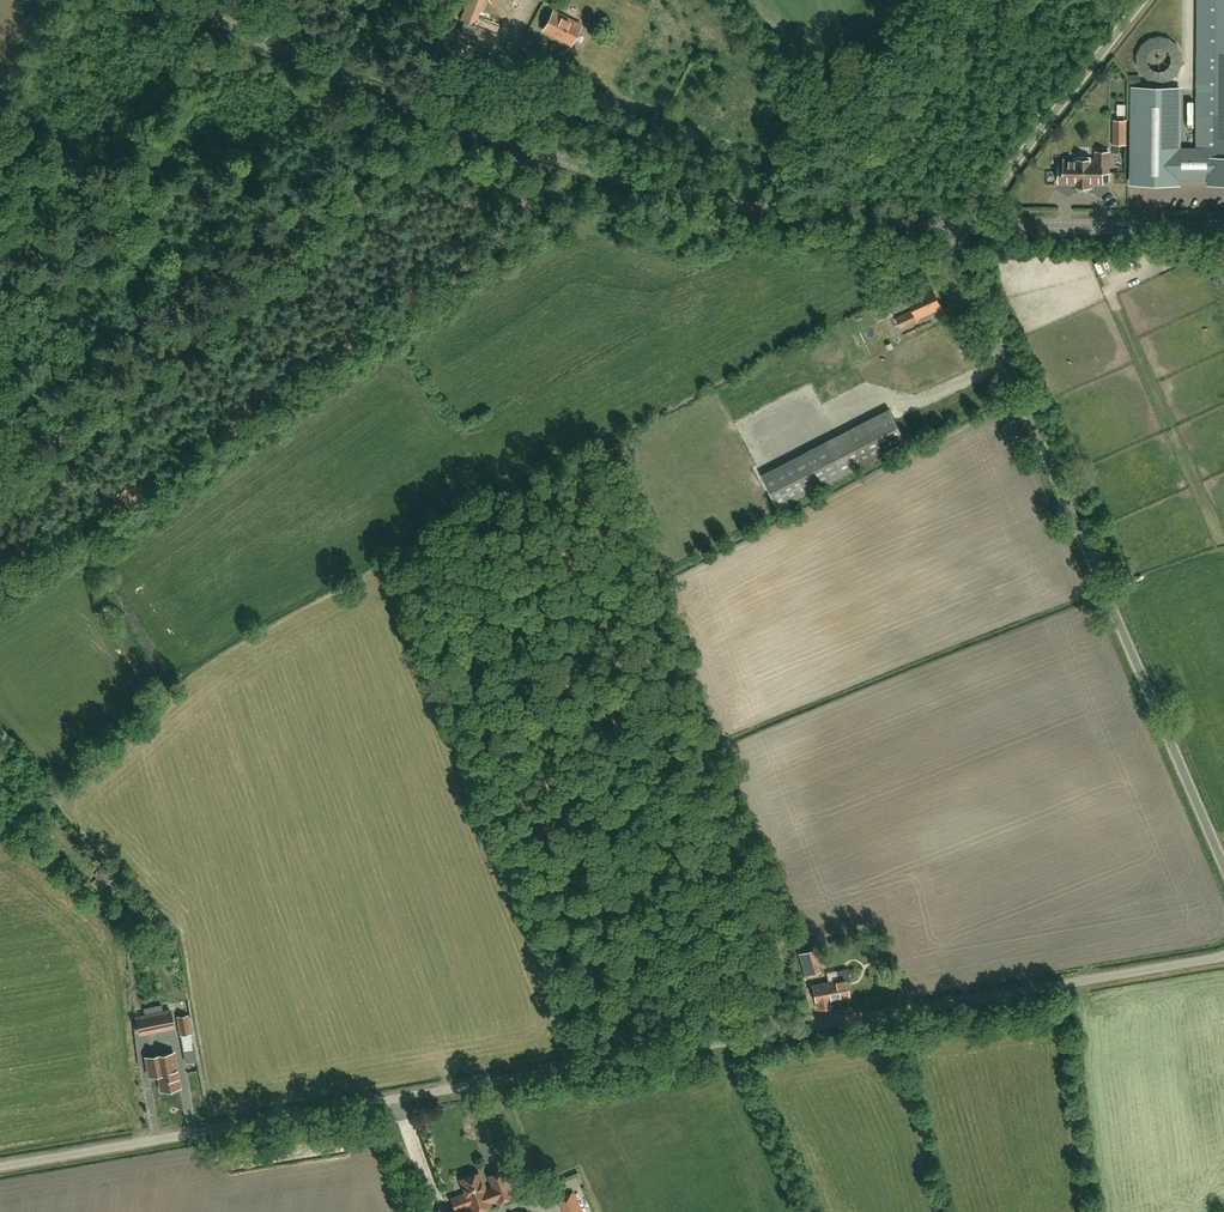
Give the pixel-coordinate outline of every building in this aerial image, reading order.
[(488,58),(499,26),(476,18),(483,0),(468,0),(460,20),(463,21),(454,46),(488,58)] [(1198,149),(1179,148),(1180,89),(1133,89),(1132,184),(1179,184),(1179,179),(1208,179),(1208,182),(1219,182),(1223,176),(1223,0),(1199,0),(1198,149)] [(571,44),(581,25),(553,11),(544,30),(571,44)] [(1140,75),(1177,82),(1185,43),(1148,35),(1140,75)] [(1113,144),(1125,144),(1126,120),(1114,120),(1113,144)] [(1096,152),(1096,160),(1091,160),(1091,156),(1077,156),(1077,159),(1065,159),(1065,165),(1060,164),(1059,182),(1077,182),(1077,186),(1091,187),(1091,182),(1102,183),(1102,172),(1109,172),(1109,152),(1096,152)] [(1219,191),(1196,192),(1196,199),(1220,198),(1219,191)] [(1104,260),(1098,262),(1103,276),(1109,273),(1104,260)] [(917,318),(941,307),(933,288),(909,299),(914,310),(896,318),(901,328),(918,320),(917,318)] [(879,315),(904,304),(900,295),(875,306),(879,315)] [(890,409),(826,443),(762,476),(779,508),(907,441),(890,409)] [(101,892),(114,878),(106,870),(92,884),(101,892)] [(806,976),(821,972),(815,950),(800,954),(806,976)] [(847,995),(845,980),(813,986),(816,1001),(818,1008),(831,1006),(829,998),(847,995)] [(171,1010),(137,1017),(140,1034),(174,1027),(171,1010)] [(178,1017),(181,1034),(184,1051),(194,1049),(188,1015),(178,1017)] [(150,1076),(159,1074),(162,1090),(180,1087),(174,1053),(147,1058),(150,1076)] [(243,1156),(233,1158),(235,1170),(246,1168),(243,1156)] [(512,1180),(508,1182),(503,1169),(488,1175),(492,1186),(486,1188),(483,1181),(482,1182),(478,1173),(460,1179),(472,1211),(490,1205),(489,1202),(497,1200),(497,1201),(513,1195),(513,1194),(516,1193),(517,1190),(514,1181),(512,1180)] [(532,1181),(537,1192),(545,1188),(540,1177),(532,1181)] [(573,1193),(556,1200),(558,1204),(562,1203),(566,1211),(582,1211),(573,1193)]
